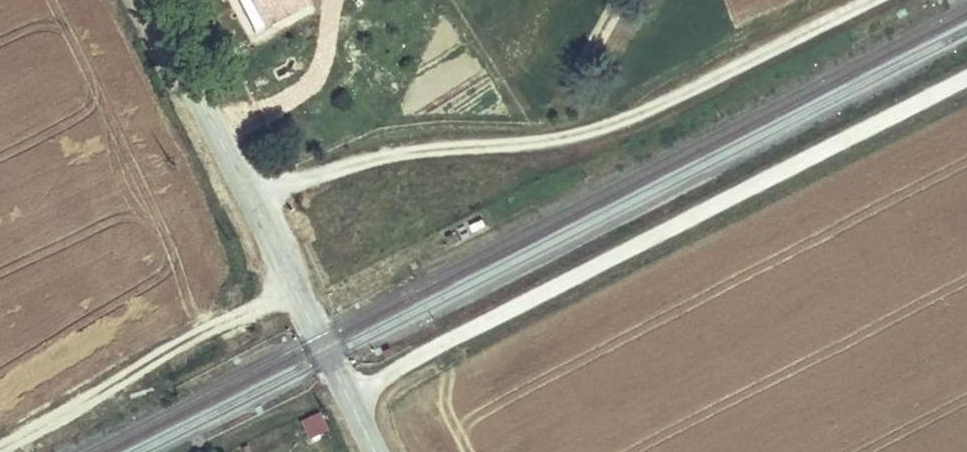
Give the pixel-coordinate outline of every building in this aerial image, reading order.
[(314,0),(226,0),(243,36),(315,2),(314,0)] [(328,429),(319,412),(301,422),(309,438),(328,429)]
